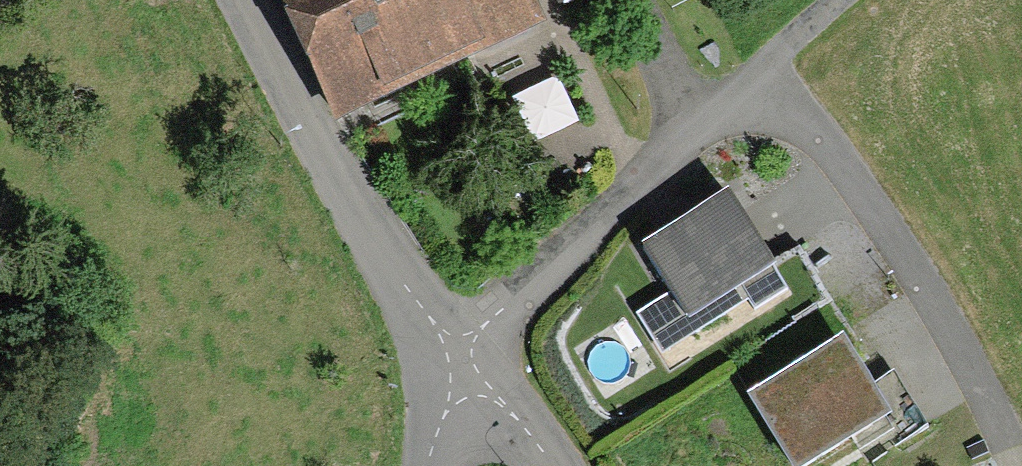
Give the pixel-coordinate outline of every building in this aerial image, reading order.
[(334,131),(547,33),(532,0),(273,0),(334,131)] [(560,18),(599,0),(551,0),(560,18)] [(534,134),(580,112),(561,71),(515,93),(534,134)] [(731,197),(644,251),(673,297),(640,318),(663,356),(748,303),(756,315),(791,293),(731,197)] [(748,401),(787,465),(819,465),(893,421),(845,342),(748,401)]
